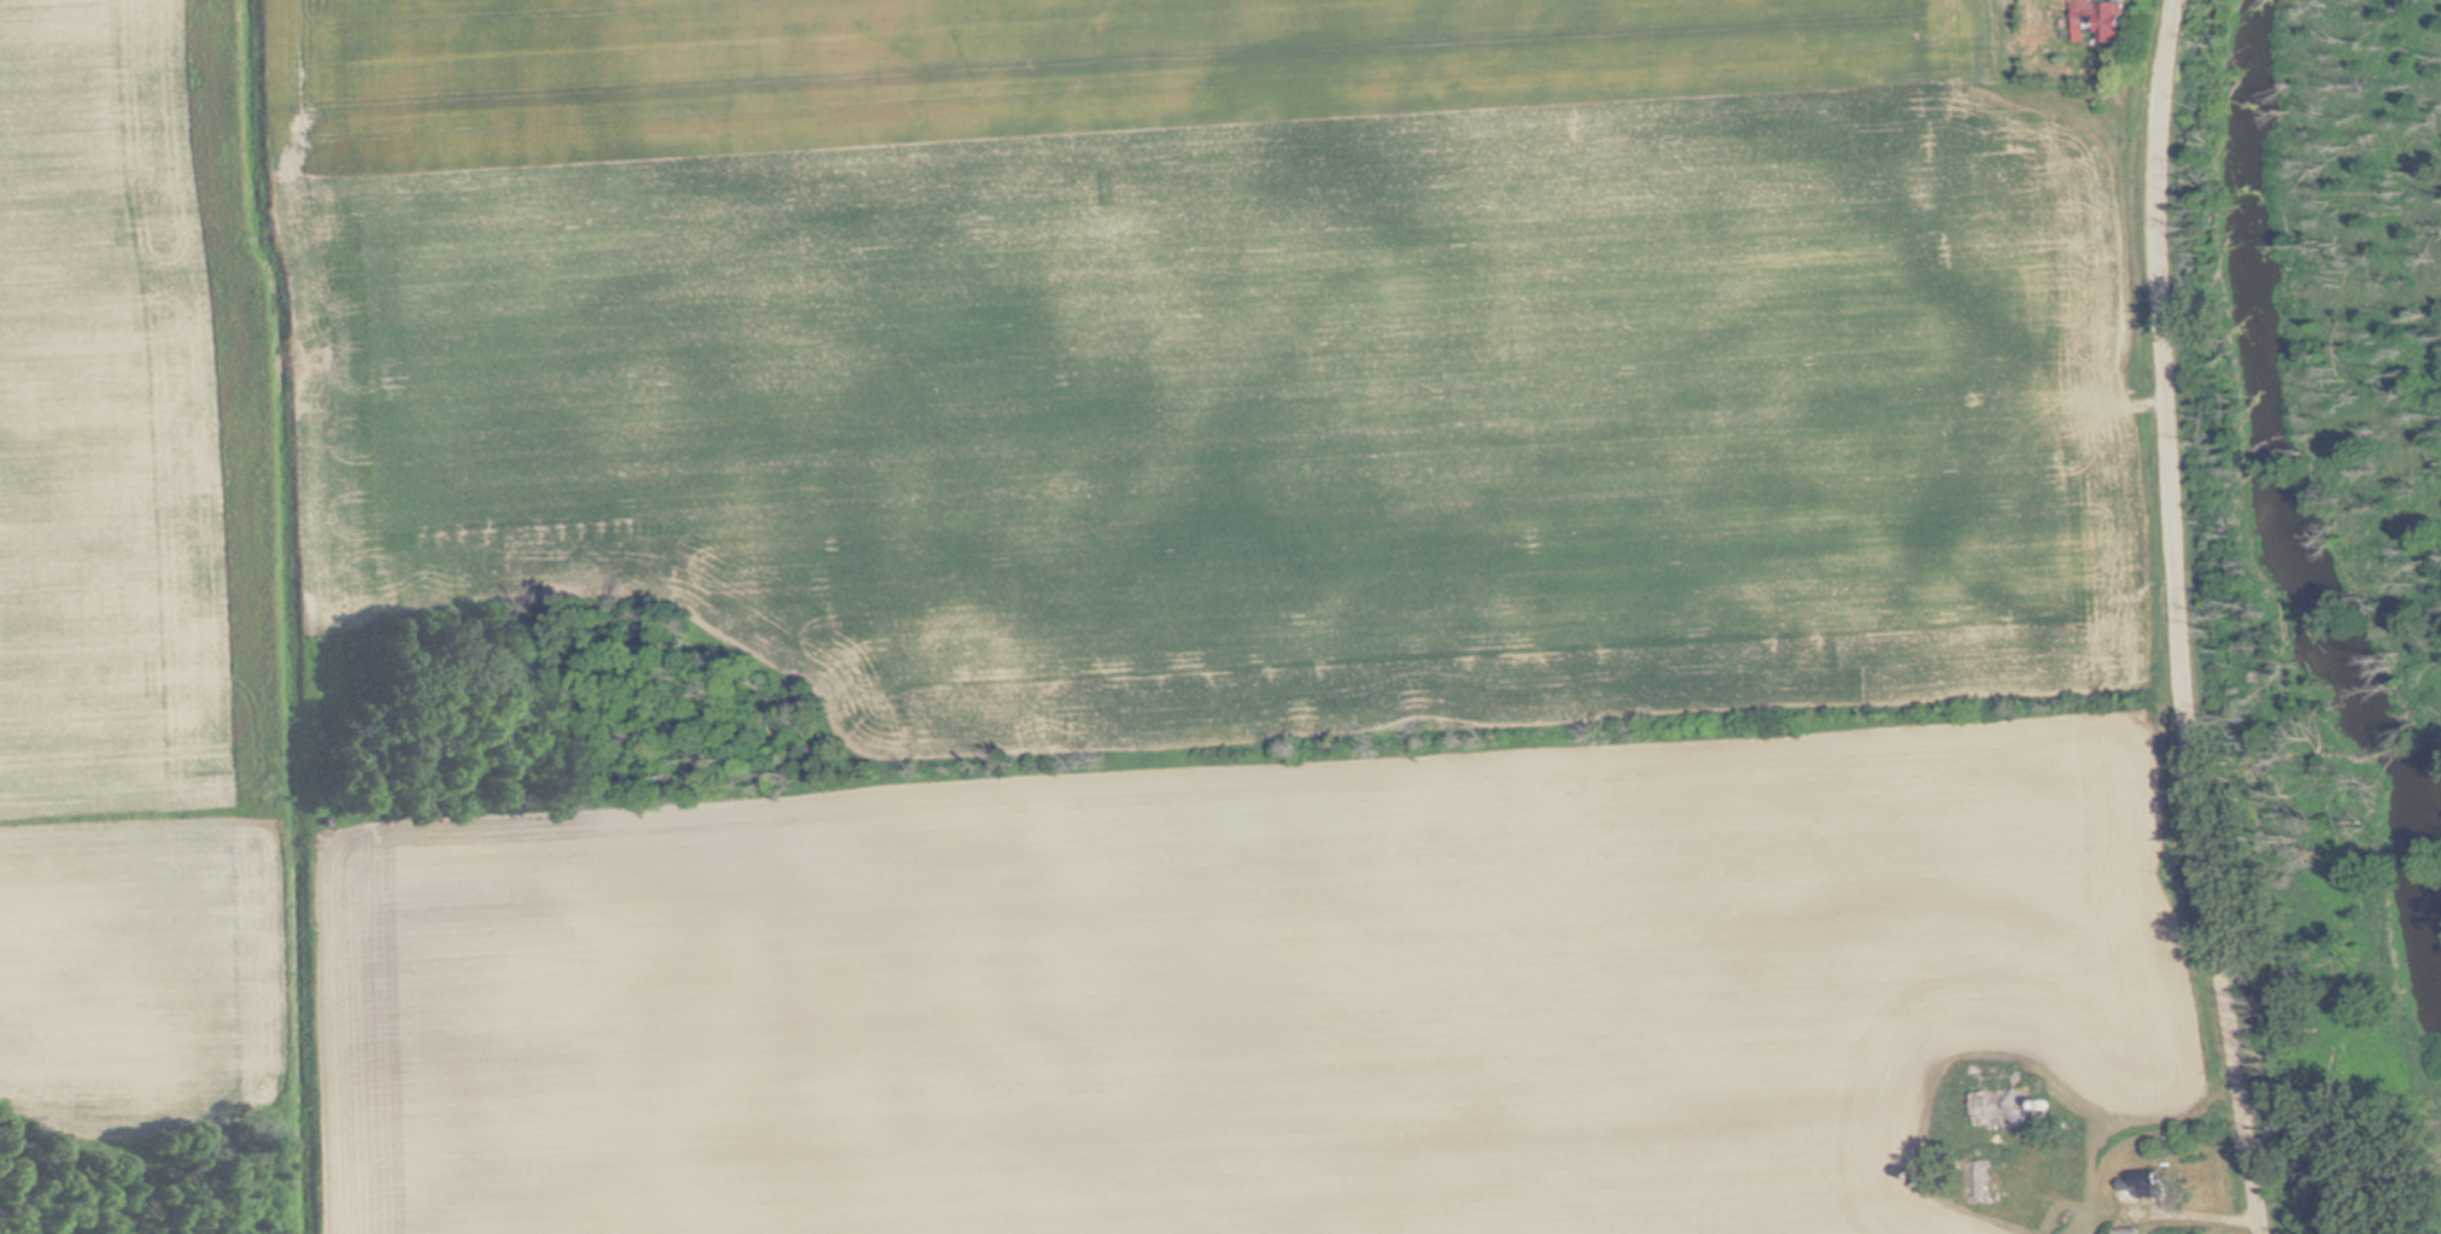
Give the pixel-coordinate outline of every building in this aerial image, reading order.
[(2092,26),(2092,43),(2121,43),(2121,3),(2092,3),(2092,0),(2071,0),(2071,26),(2092,26)] [(1952,1127),(2009,1125),(2008,1101),(1951,1103),(1952,1127)] [(1966,1169),(1966,1206),(1986,1206),(1986,1169),(1966,1169)] [(2160,1174),(2112,1174),(2112,1198),(2160,1198),(2160,1174)]
